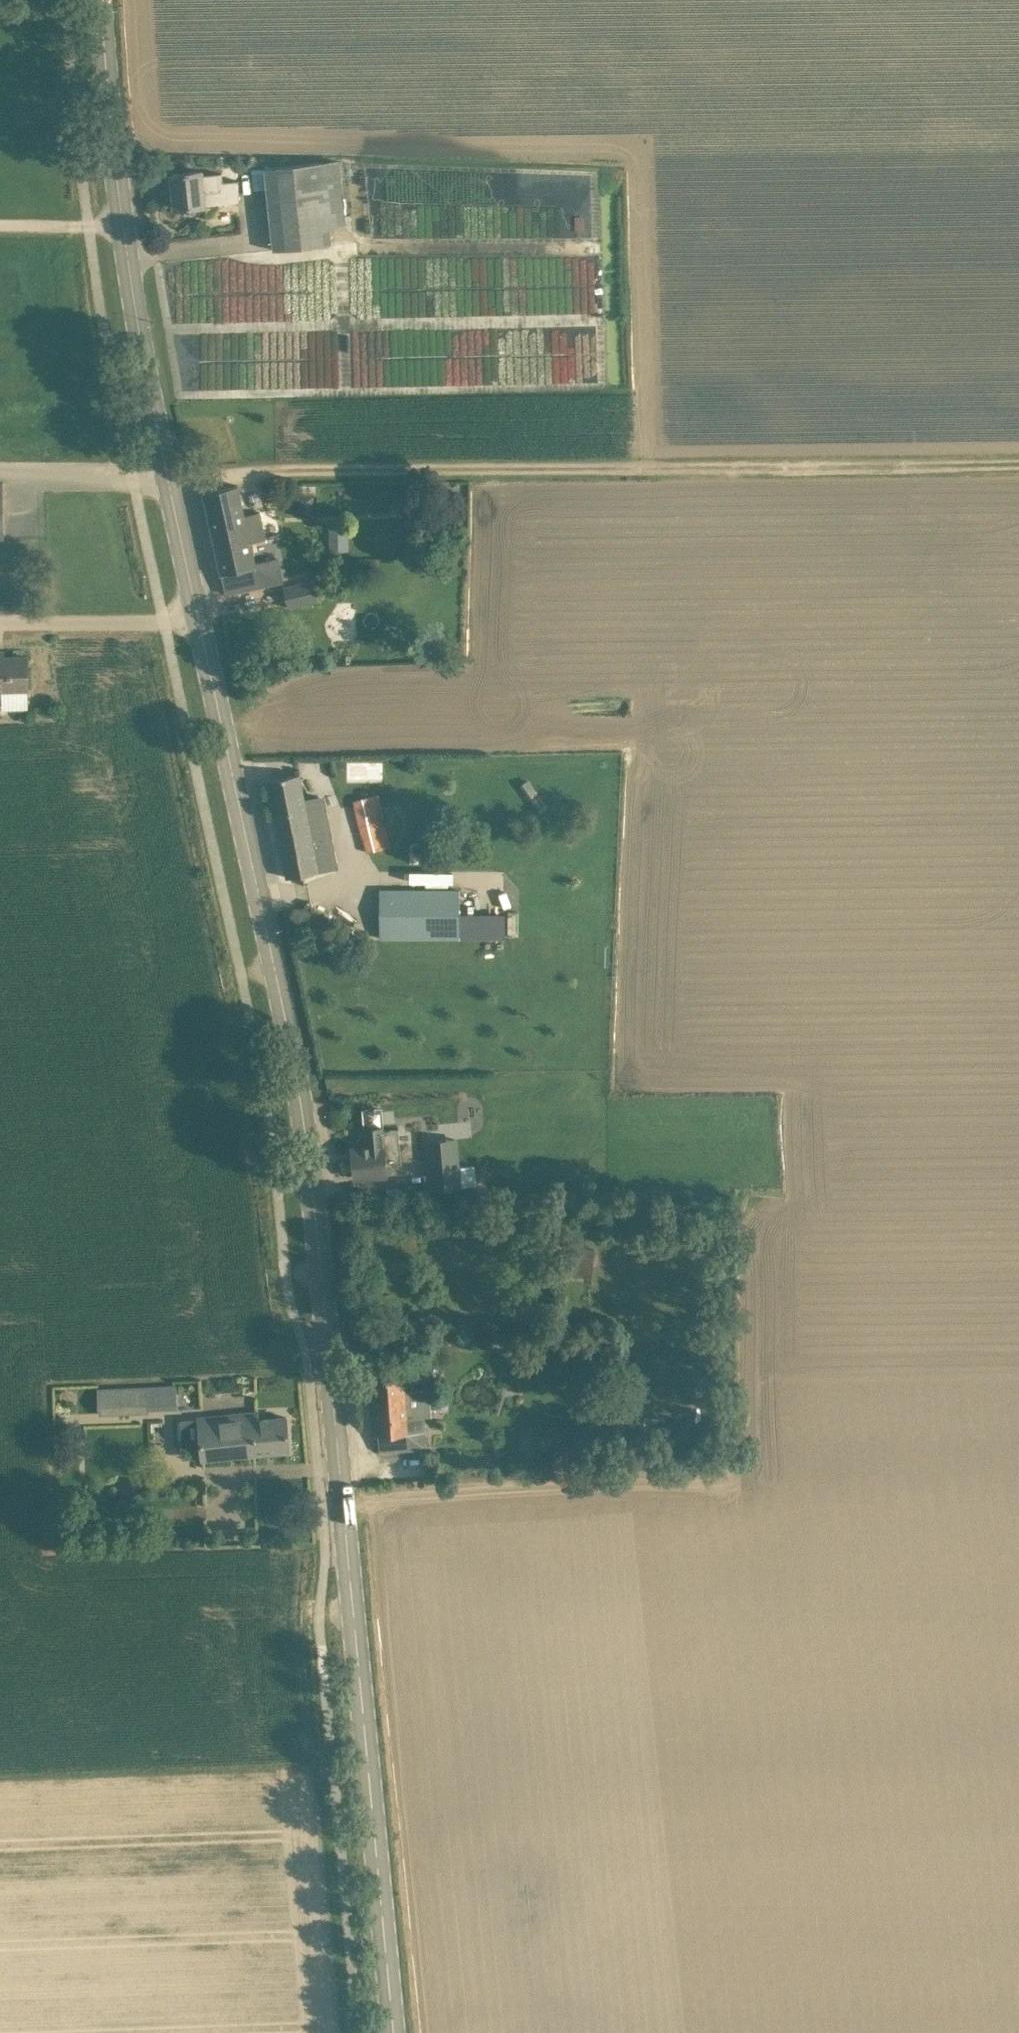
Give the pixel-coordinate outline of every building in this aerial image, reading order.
[(265,167),(273,248),(333,242),(331,225),(346,223),(340,159),(265,167)] [(202,170),(172,173),(176,207),(208,205),(240,202),(240,182),(225,183),(224,173),(203,175),(202,170)] [(204,491),(216,549),(250,541),(251,547),(255,546),(254,541),(266,539),(260,512),(244,515),(238,485),(204,491)] [(301,493),(300,512),(315,513),(315,493),(301,493)] [(329,538),(330,550),(348,550),(348,538),(329,538)] [(255,564),(251,547),(250,541),(216,549),(226,593),(284,581),(279,559),(255,564)] [(286,589),(290,609),(322,602),(318,582),(286,589)] [(29,687),(28,655),(0,656),(0,688),(29,687)] [(347,762),(347,777),(383,777),(383,762),(347,762)] [(298,772),(269,778),(288,876),(319,870),(309,822),(323,819),(318,795),(304,798),(298,772)] [(529,778),(520,784),(530,799),(539,792),(529,778)] [(379,791),(353,798),(366,851),(393,844),(379,791)] [(460,937),(460,888),(379,887),(379,937),(460,937)] [(367,1145),(352,1147),(354,1161),(353,1161),(354,1172),(355,1172),(355,1176),(387,1172),(403,1170),(398,1128),(384,1129),(383,1125),(365,1127),(367,1145)] [(457,1137),(427,1141),(432,1188),(462,1185),(457,1137)] [(576,1237),(576,1246),(575,1276),(593,1276),(595,1247),(586,1246),(587,1237),(576,1237)] [(461,1332),(461,1324),(449,1323),(449,1332),(461,1332)] [(403,1376),(373,1379),(377,1434),(378,1433),(380,1449),(425,1447),(422,1415),(432,1414),(430,1387),(404,1389),(403,1376)] [(177,1409),(176,1384),(99,1388),(100,1413),(177,1409)] [(259,1418),(258,1411),(198,1417),(202,1456),(290,1448),(287,1415),(259,1418)]
